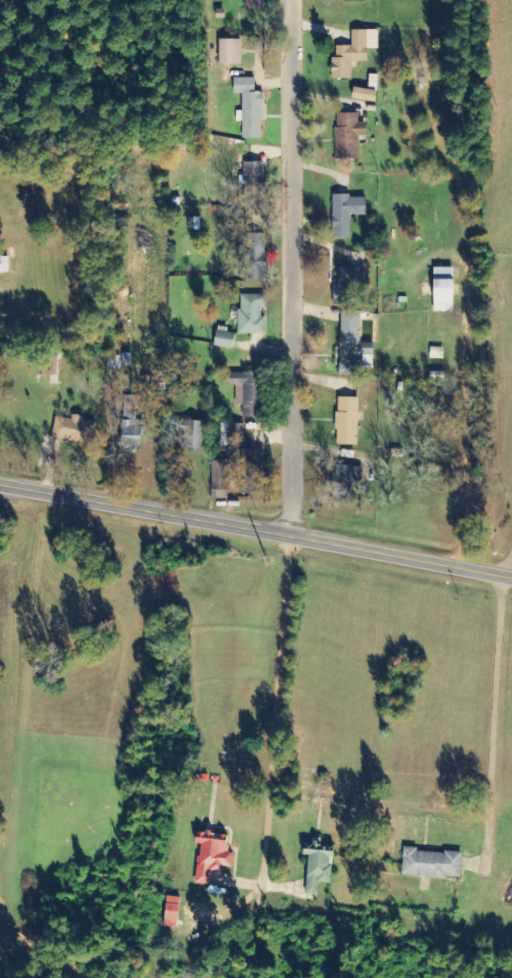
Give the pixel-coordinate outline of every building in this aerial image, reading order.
[(246,9),(266,9),(266,0),(246,0),(246,9)] [(352,46),(336,46),(336,58),(331,58),(331,79),(353,79),(353,62),(367,62),(367,49),(378,49),(378,31),(352,31),(352,46)] [(241,40),(219,40),(219,65),(242,64),(241,40)] [(263,138),(263,93),(255,93),(255,78),(234,78),(234,94),(242,94),(242,111),(236,111),(236,122),(242,122),(242,139),(263,138)] [(378,92),(355,88),(352,99),(375,103),(378,92)] [(336,159),(359,159),(359,136),(367,136),(367,123),(359,123),(359,113),(336,114),(336,159)] [(243,163),(244,210),(266,209),(265,162),(243,163)] [(332,197),(333,239),(351,239),(350,216),(367,216),(367,196),(332,197)] [(241,227),(241,281),(266,281),(266,234),(256,234),(256,227),(241,227)] [(9,273),(9,257),(0,257),(0,273),(9,273)] [(334,306),(359,305),(357,268),(338,269),(339,287),(333,287),(334,306)] [(434,312),(453,312),(454,268),(435,268),(434,312)] [(266,295),(239,295),(238,334),(263,335),(264,307),(266,307),(266,295)] [(360,375),(360,312),(340,312),(340,375),(360,375)] [(227,328),(217,327),(215,347),(233,349),(235,334),(227,333),(227,328)] [(227,374),(227,386),(242,386),(243,417),(262,417),(261,373),(227,374)] [(137,396),(122,396),(122,450),(142,450),(142,421),(137,421),(137,396)] [(357,445),(358,398),(337,398),(336,445),(357,445)] [(96,421),(73,418),(73,419),(55,417),(53,439),(93,444),(96,421)] [(182,449),(203,450),(204,422),(183,421),(182,449)] [(245,424),(221,424),(220,446),(229,446),(229,440),(244,441),(245,424)] [(263,495),(264,450),(241,450),(241,494),(263,495)] [(211,499),(228,500),(229,461),(212,460),(211,499)] [(361,492),(362,467),(332,466),(332,491),(361,492)] [(196,885),(210,886),(211,873),(224,874),(224,867),(233,868),(234,854),(227,853),(229,835),(197,832),(196,845),(199,845),(196,885)] [(307,895),(319,895),(319,884),(331,885),(332,860),(334,860),(334,850),(320,849),(320,843),(305,842),(304,855),(308,856),(307,895)] [(402,876),(460,880),(462,854),(404,850),(402,876)] [(164,927),(178,928),(181,898),(168,897),(164,927)]
